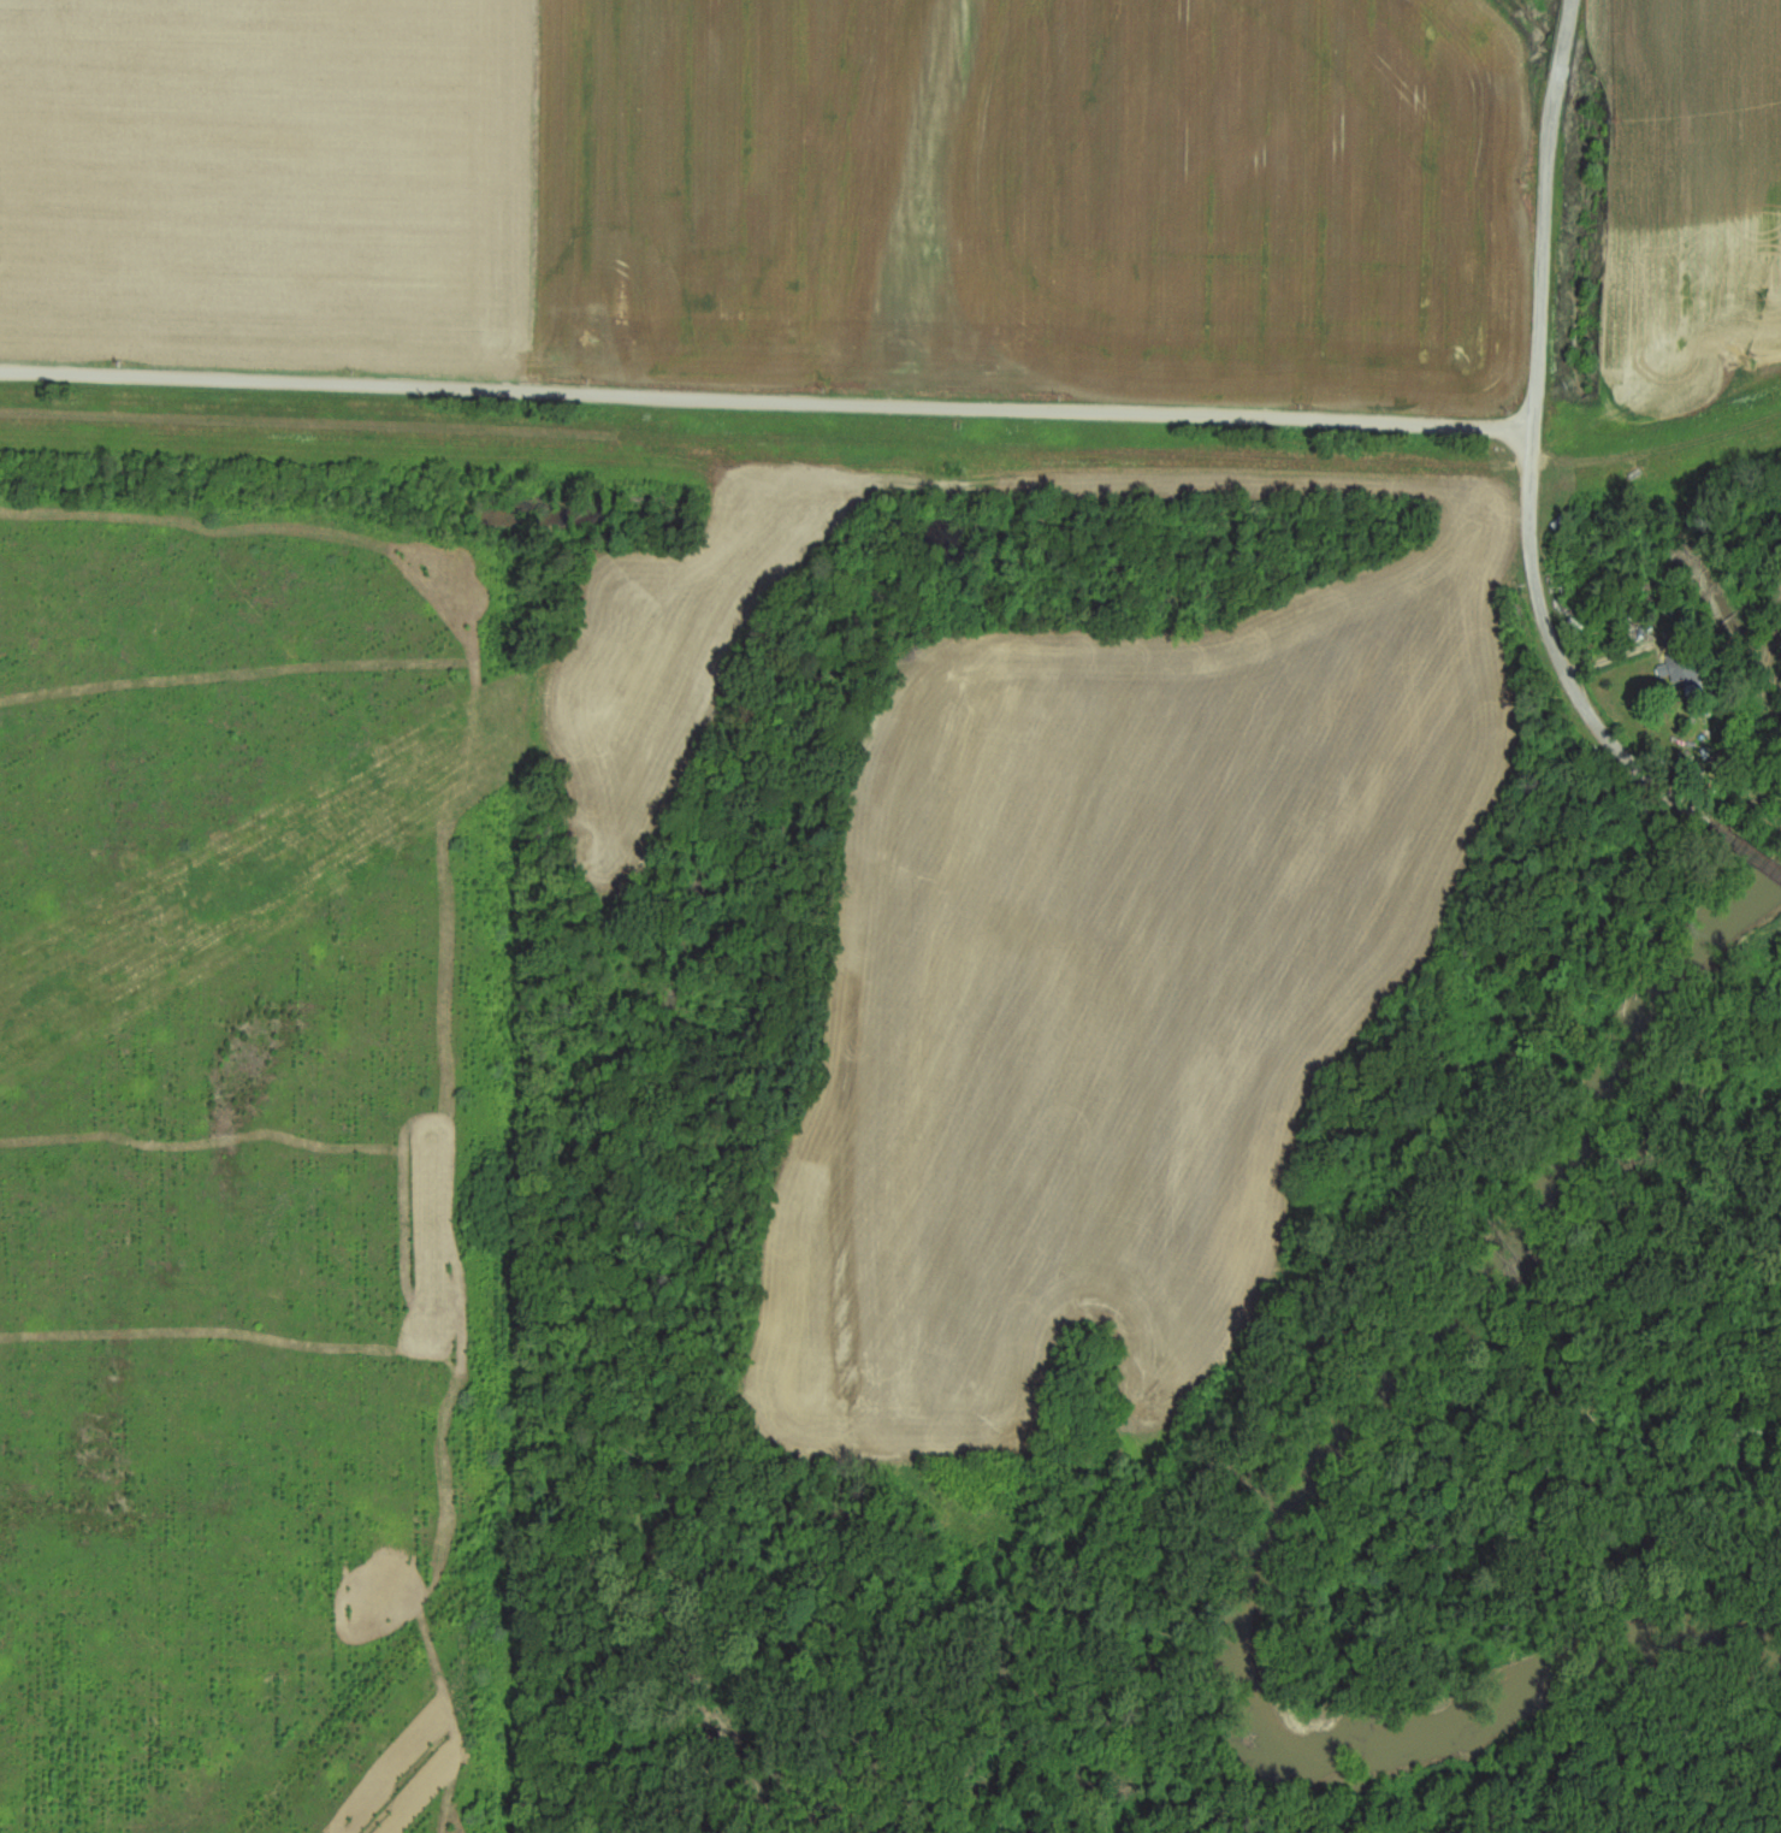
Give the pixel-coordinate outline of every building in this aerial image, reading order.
[(1656,667),(1669,663),(1667,655),(1688,649),(1698,682),(1680,688),(1678,679),(1661,684),(1656,667)]
